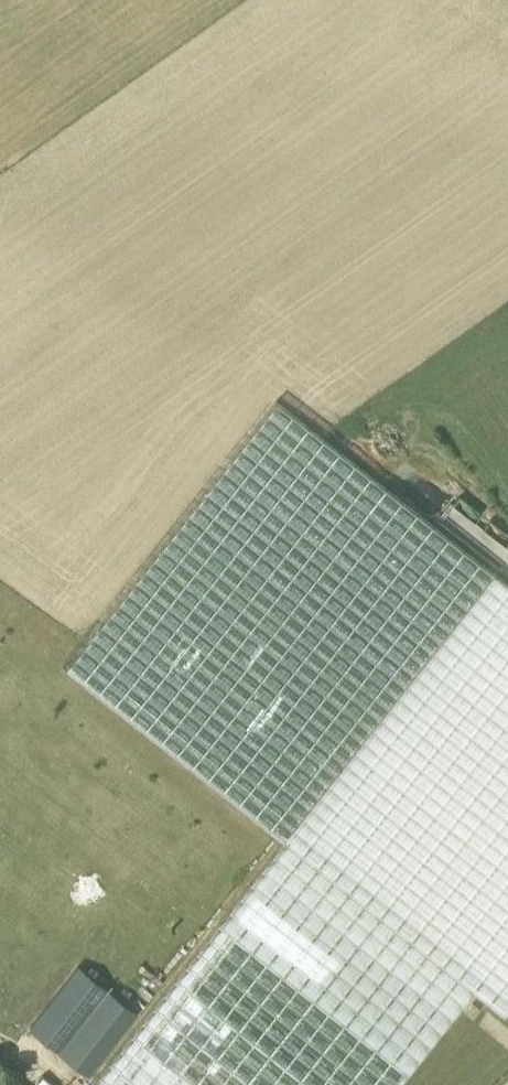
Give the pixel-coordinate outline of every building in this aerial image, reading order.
[(473,988),(504,1013),(507,1008),(507,582),(278,400),(67,667),(285,840),(92,1084),(397,1084),(473,988)] [(90,1075),(138,1014),(79,967),(31,1028),(90,1075)]
